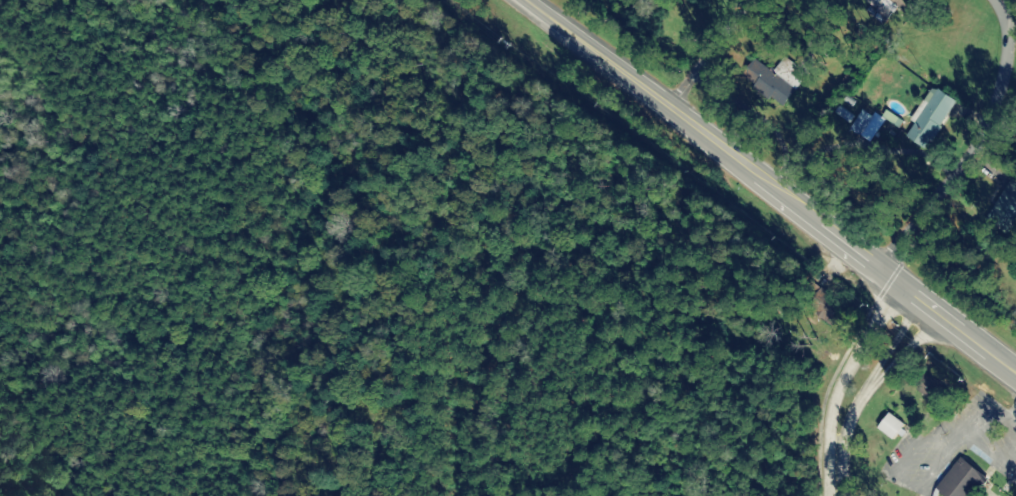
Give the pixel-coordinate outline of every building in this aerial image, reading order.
[(922,2),(920,0),(864,0),(864,1),(886,19),(897,6),(911,16),(922,2)] [(797,65),(783,54),(761,83),(786,102),(803,81),(791,72),(797,65)] [(902,131),(923,148),(958,102),(937,86),(902,131)] [(850,127),(868,142),(885,122),(866,107),(850,127)] [(1010,178),(982,218),(1003,232),(1015,214),(1015,183),(1010,178)] [(905,423),(889,413),(880,428),(895,438),(905,423)] [(945,495),(983,495),(978,492),(989,477),(960,455),(935,488),(945,495)]
